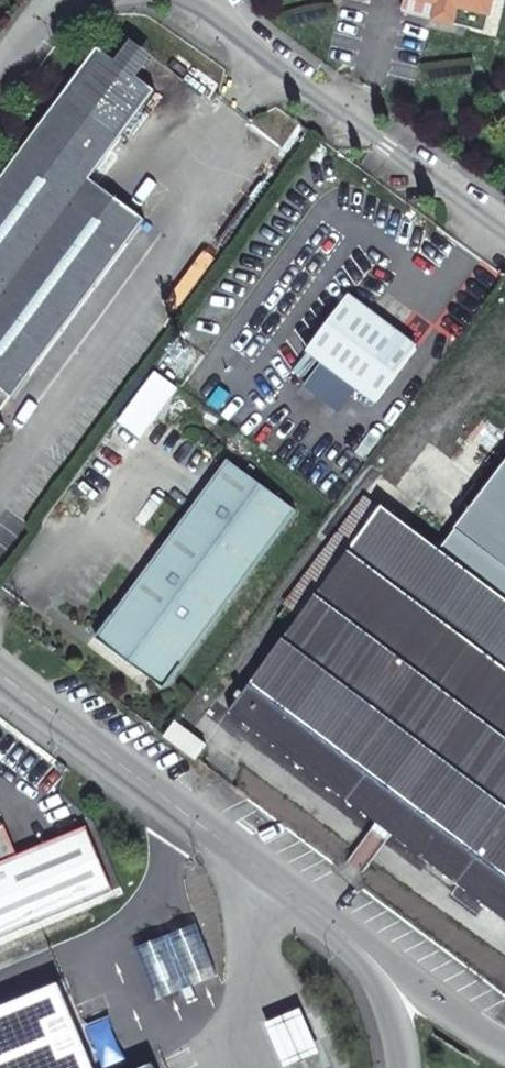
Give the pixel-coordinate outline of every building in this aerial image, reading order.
[(387,8),(389,0),(354,0),(387,8)] [(421,17),(471,29),(476,12),(504,20),(504,0),(425,0),(421,17)] [(471,29),(503,37),(504,28),(504,20),(476,12),(471,29)] [(32,136),(89,178),(122,134),(65,92),(32,136)] [(10,395),(12,397),(144,219),(89,178),(32,136),(0,179),(0,409),(10,395)] [(304,353),(373,403),(414,350),(344,298),(304,353)] [(177,393),(155,376),(118,424),(140,441),(177,393)] [(504,571),(504,432),(485,417),(419,507),(504,571)] [(291,514),(222,463),(168,536),(91,639),(159,691),(291,514)] [(395,513),(378,536),(390,545),(407,523),(395,513)] [(504,920),(504,596),(407,523),(390,545),(378,536),(241,718),(504,920)] [(182,726),(170,742),(203,767),(216,752),(182,726)] [(67,777),(70,772),(63,767),(60,771),(67,777)] [(9,830),(0,834),(0,1067),(43,1067),(164,1018),(90,833),(21,859),(9,830)] [(270,1029),(287,1067),(303,1067),(325,1059),(306,1014),(270,1029)]
